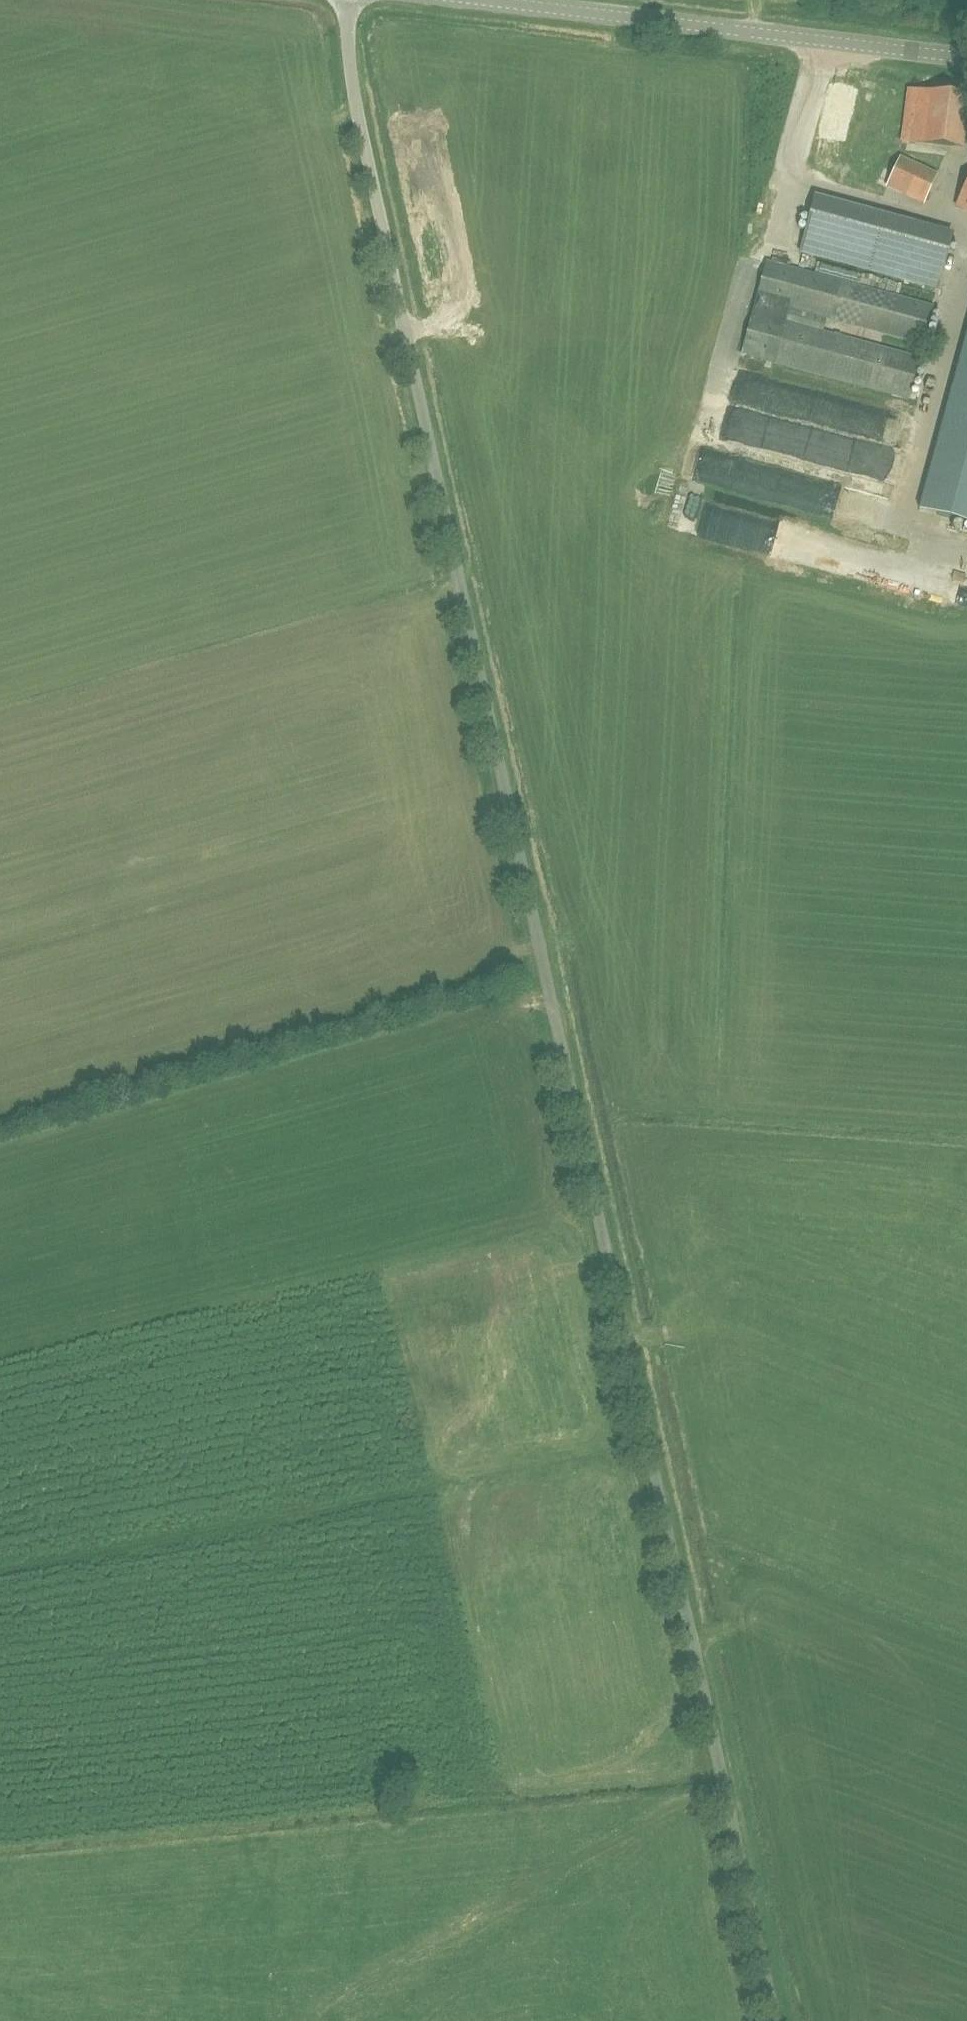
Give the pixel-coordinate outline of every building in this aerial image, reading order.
[(850,72),(823,169),(882,185),(892,149),(937,161),(956,92),(910,79),(907,88),(850,72)] [(885,187),(924,205),(938,174),(900,155),(885,187)] [(966,211),(966,180),(955,205),(966,211)] [(817,194),(801,251),(938,288),(954,231),(817,194)] [(742,353),(908,398),(918,359),(784,322),(788,307),(923,344),(933,308),(840,282),(766,263),(742,353)] [(938,515),(963,522),(961,532),(966,533),(966,407),(938,515)]
